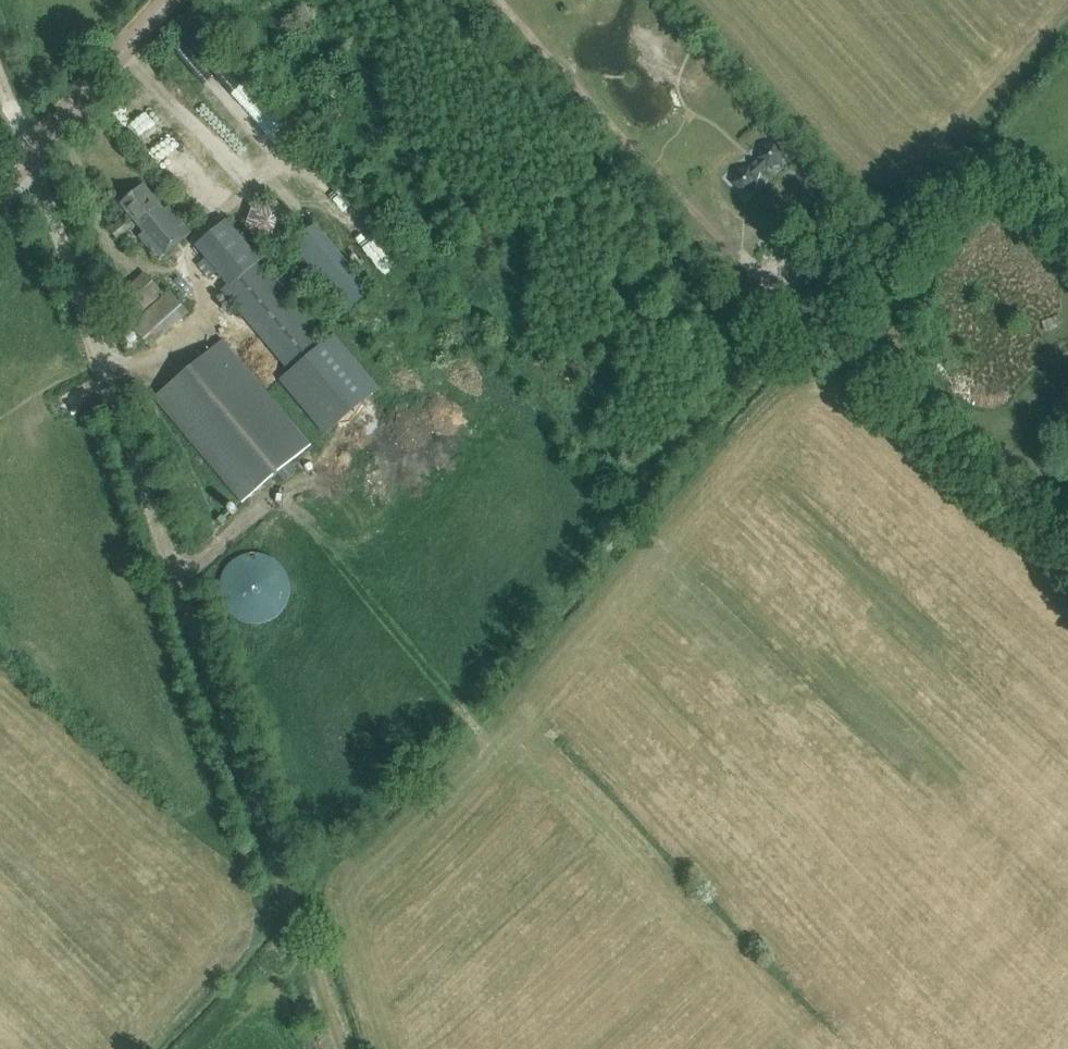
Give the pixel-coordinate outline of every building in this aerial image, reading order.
[(736,169),(731,183),(741,193),(755,190),(760,176),(759,175),(767,168),(767,169),(781,165),(786,152),(776,141),(762,144),(757,158),(758,159),(750,166),(750,165),(736,169)] [(142,185),(120,204),(145,231),(140,236),(159,260),(191,232),(168,206),(164,210),(142,185)] [(292,219),(277,201),(254,205),(246,227),(260,245),(284,242),(292,219)] [(289,371),(323,343),(256,263),(260,260),(226,220),(196,245),(207,258),(198,265),(210,279),(218,272),(230,286),(223,292),(289,371)] [(348,312),(378,289),(324,220),(294,244),(348,312)] [(129,228),(122,221),(111,230),(118,238),(129,228)] [(366,243),(377,251),(389,235),(378,227),(366,243)] [(130,322),(164,294),(146,272),(111,301),(130,322)] [(159,299),(131,325),(151,348),(180,322),(159,299)] [(311,445),(223,340),(154,397),(242,503),(311,445)] [(222,576),(220,582),(220,587),(220,593),(221,598),(223,604),(226,609),(230,613),(234,617),(239,620),(244,622),(249,623),(255,624),(261,623),(266,622),(271,619),(276,616),(280,613),(284,608),(287,603),(289,598),(290,593),(290,587),(289,581),(288,576),(285,571),(282,566),(281,564),(276,560),(271,557),(265,555),(259,554),(252,553),(246,554),(240,556),(235,559),(231,562),(227,566),(224,571),(222,576)]
